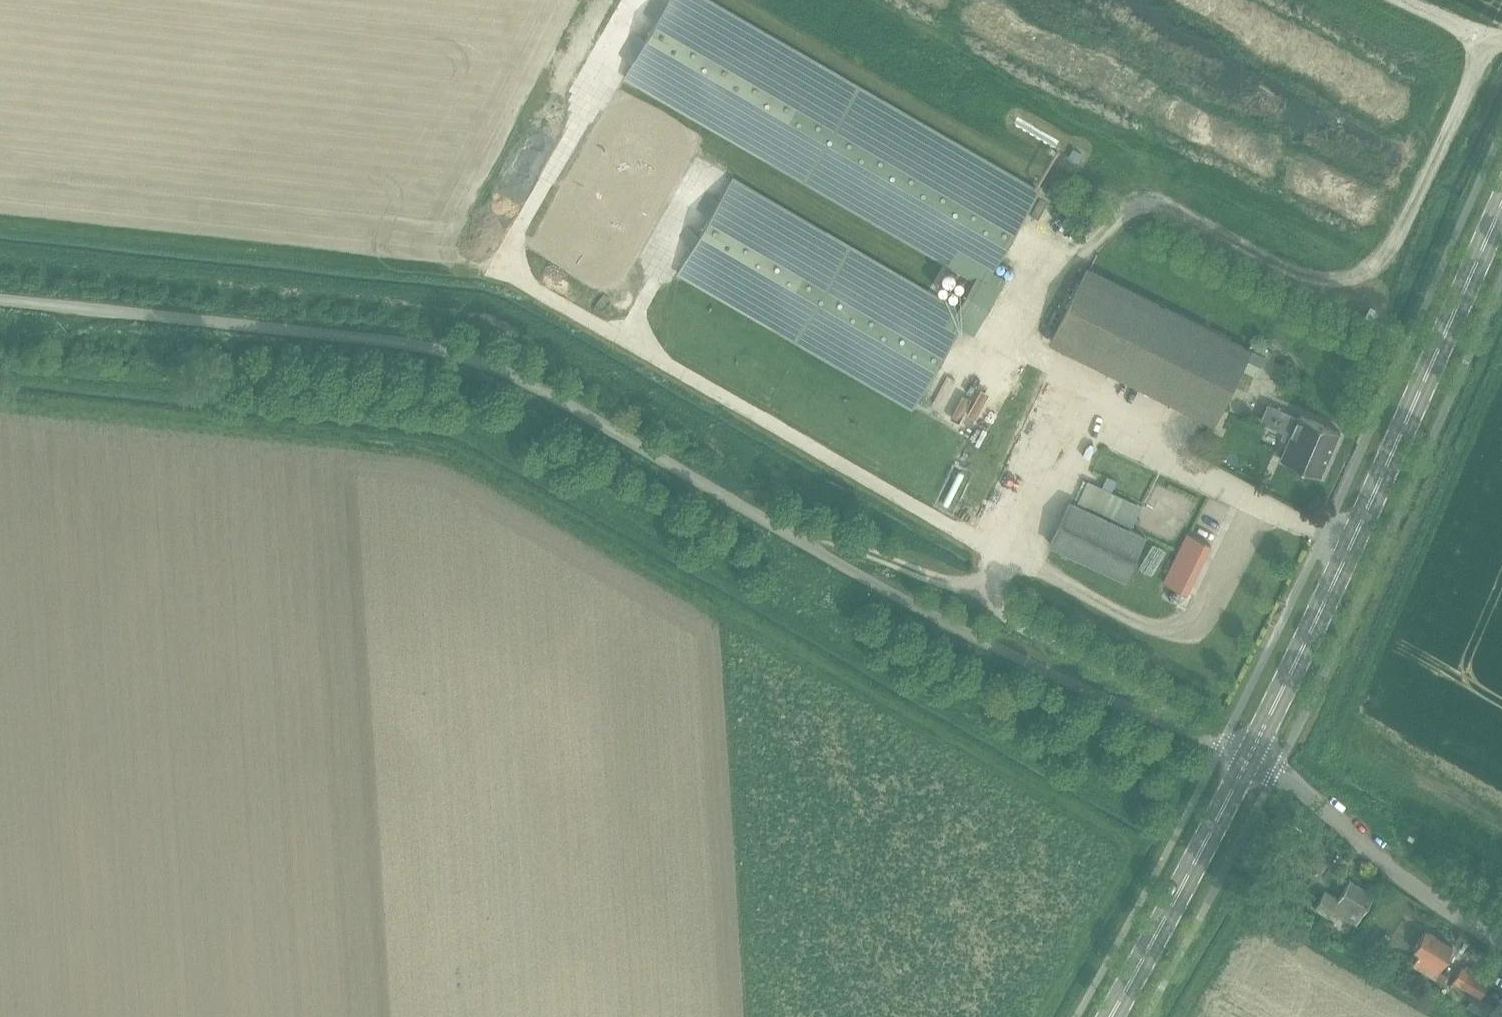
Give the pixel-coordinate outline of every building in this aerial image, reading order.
[(731,181),(679,270),(915,406),(960,328),(974,335),(1006,280),(992,272),(1037,194),(818,67),(702,0),(669,0),(626,74),(977,277),(957,312),(731,181)] [(1215,424),(1241,370),(1256,377),(1265,358),(1088,270),(1053,342),(1215,424)] [(935,392),(926,412),(949,423),(958,403),(935,392)] [(1289,441),(1281,459),(1321,476),(1341,432),(1300,414),(1299,417),(1268,405),(1261,421),(1285,432),(1283,438),(1289,441)] [(958,507),(973,472),(963,468),(948,503),(958,507)] [(1145,519),(1151,503),(1097,483),(1091,499),(1145,519)] [(1052,546),(1125,580),(1145,537),(1073,503),(1052,546)] [(1164,583),(1187,594),(1211,546),(1188,534),(1164,583)] [(1332,910),(1356,925),(1374,895),(1349,880),(1338,899),(1325,891),(1314,908),(1329,916),(1332,910)] [(1413,964),(1435,977),(1439,971),(1453,947),(1426,931),(1414,950),(1419,953),(1413,964)] [(1461,970),(1454,981),(1452,985),(1473,997),(1467,1007),(1484,1016),(1491,1004),(1486,1001),(1481,998),(1488,986),(1461,970)] [(1439,971),(1435,977),(1443,981),(1447,975),(1439,971)]
